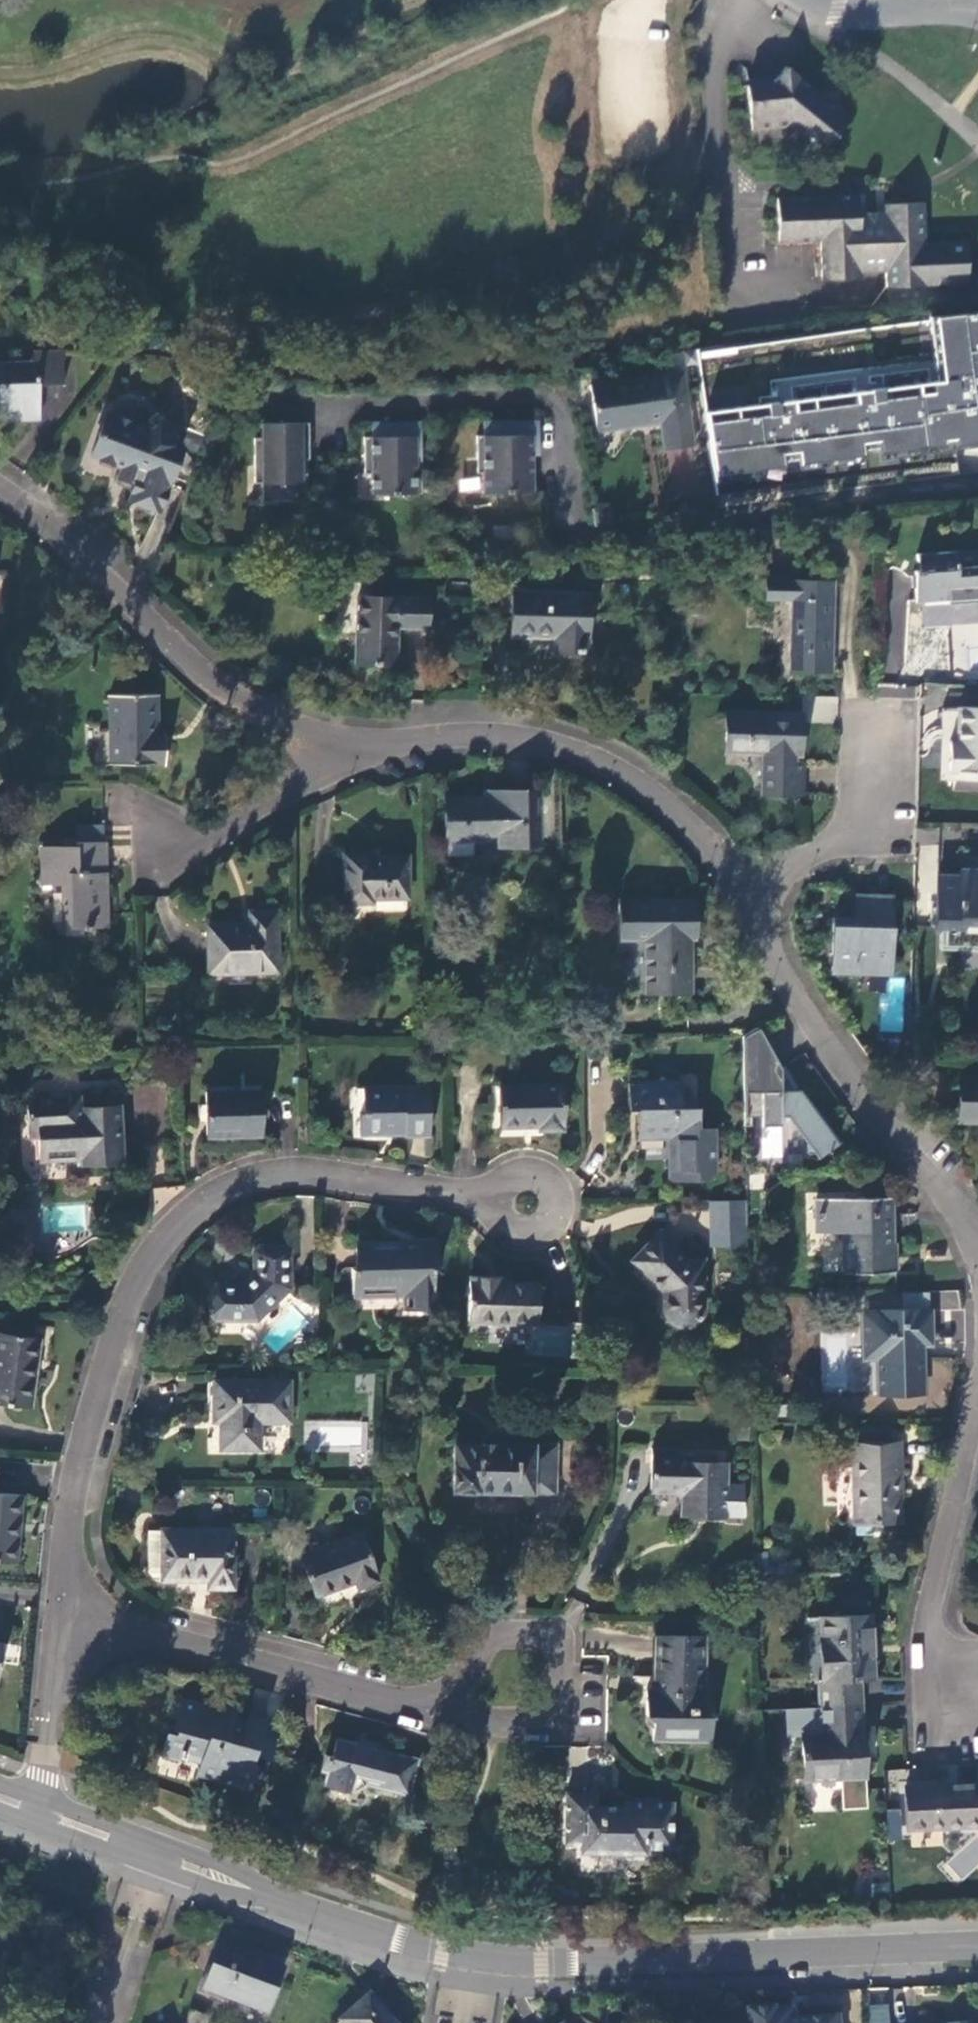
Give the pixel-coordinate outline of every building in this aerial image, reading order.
[(766,83),(742,86),(746,130),(782,126),(804,143),(830,138),(844,117),(841,115),(841,104),(831,105),(790,74),(766,83)] [(860,197),(779,199),(781,241),(819,241),(820,279),(860,278),(859,272),(887,272),(888,288),(968,285),(967,245),(927,245),(924,204),(886,206),(886,214),(861,214),(860,197)] [(705,409),(714,477),(977,443),(977,311),(937,316),(945,378),(705,409)] [(42,418),(40,386),(66,384),(64,357),(36,357),(36,368),(0,369),(0,387),(2,420),(42,418)] [(667,373),(590,384),(597,431),(630,426),(629,422),(661,417),(665,449),(695,445),(686,384),(669,386),(667,373)] [(540,419),(484,420),(484,435),(477,435),(478,472),(485,472),(485,492),(534,492),(533,455),(540,455),(540,419)] [(365,474),(373,474),(373,494),(423,493),(423,469),(418,469),(418,456),(423,456),(422,421),(372,421),(372,436),(365,437),(365,474)] [(310,458),(310,422),(263,423),(263,438),(255,438),(256,483),(263,483),(263,502),(308,501),(308,472),(303,472),(303,458),(308,458),(310,458)] [(122,502),(162,500),(158,425),(106,427),(107,449),(120,449),(120,460),(122,502)] [(107,449),(106,427),(91,427),(90,442),(87,444),(86,453),(90,456),(107,456),(107,449)] [(107,459),(120,460),(120,449),(107,449),(107,456),(107,459)] [(458,478),(459,493),(480,491),(479,477),(458,478)] [(612,506),(595,509),(597,526),(615,523),(612,506)] [(919,553),(920,568),(915,569),(917,601),(922,601),(922,627),(977,622),(977,565),(960,565),(958,550),(919,553)] [(773,578),(768,577),(767,597),(781,598),(792,598),(789,669),(831,670),(835,583),(789,580),(789,573),(773,572),(773,578)] [(357,598),(376,598),(376,582),(342,582),(342,597),(357,598)] [(562,636),(562,651),(589,651),(590,594),(514,591),(513,634),(562,636)] [(401,626),(431,628),(431,599),(376,598),(357,598),(355,633),(355,664),(399,665),(401,626)] [(925,691),(921,747),(937,748),(942,692),(925,691)] [(157,734),(156,694),(110,696),(113,765),(167,764),(167,741),(157,741),(157,734)] [(813,695),(812,722),(836,723),(837,696),(813,695)] [(961,707),(961,708),(944,709),(944,740),(960,739),(960,743),(952,744),(951,771),(977,771),(977,707),(961,707)] [(769,723),(801,724),(802,715),(769,714),(769,716),(769,723)] [(800,753),(801,724),(769,723),(769,716),(728,715),(727,749),(766,751),(766,794),(800,796),(801,761),(796,760),(796,753),(800,753)] [(447,803),(449,843),(473,842),(500,841),(501,847),(538,846),(535,793),(499,796),(499,800),(447,803)] [(107,927),(105,839),(77,840),(78,847),(63,847),(52,847),(52,838),(44,839),(44,847),(41,848),(43,884),(65,884),(66,927),(107,927)] [(52,847),(63,847),(62,838),(52,838),(52,847)] [(473,842),(449,843),(451,858),(474,857),(473,842)] [(373,856),(347,855),(346,903),(373,904),(373,900),(409,899),(408,860),(373,859),(373,856)] [(963,870),(963,877),(939,877),(938,926),(977,926),(977,870),(963,870)] [(897,899),(869,900),(869,921),(857,922),(836,921),(835,973),(894,975),(897,899)] [(869,921),(869,900),(857,899),(857,922),(869,921)] [(694,934),(694,902),(621,903),(622,936),(646,936),(649,992),(689,992),(688,946),(686,946),(685,934),(694,934)] [(252,925),(210,926),(211,973),(279,972),(278,912),(252,912),(252,925)] [(794,1090),(759,1027),(744,1036),(746,1126),(754,1126),(754,1117),(764,1116),(783,1116),(789,1116),(810,1144),(810,1154),(818,1154),(820,1157),(840,1142),(801,1090),(794,1090)] [(964,1081),(963,1123),(977,1123),(977,1082),(964,1081)] [(683,1082),(631,1082),(631,1109),(641,1109),(641,1138),(672,1138),(672,1181),(699,1181),(699,1170),(718,1170),(718,1128),(701,1128),(701,1107),(683,1107),(683,1082)] [(564,1085),(503,1086),(504,1126),(540,1126),(541,1129),(565,1129),(564,1085)] [(432,1137),(430,1088),(364,1089),(365,1114),(361,1114),(362,1136),(389,1136),(389,1133),(406,1133),(407,1138),(432,1137)] [(121,1138),(119,1105),(82,1107),(81,1094),(67,1095),(61,1102),(50,1091),(37,1092),(27,1102),(28,1137),(39,1136),(40,1159),(80,1157),(81,1164),(110,1163),(111,1138),(121,1138)] [(263,1132),(264,1092),(206,1092),(208,1134),(263,1132)] [(123,1162),(121,1138),(111,1138),(110,1163),(123,1162)] [(896,1272),(895,1197),(819,1199),(820,1229),(845,1230),(846,1272),(896,1272)] [(709,1200),(708,1247),(747,1248),(748,1201),(709,1200)] [(660,1233),(635,1261),(667,1292),(668,1314),(672,1320),(678,1324),(685,1325),(692,1324),(698,1321),(703,1315),(704,1261),(689,1260),(660,1233)] [(442,1269),(441,1241),(417,1242),(417,1244),(358,1246),(359,1267),(354,1268),(355,1294),(408,1293),(410,1311),(439,1309),(438,1269),(442,1269)] [(287,1245),(260,1245),(254,1250),(255,1273),(245,1282),(216,1283),(210,1288),(211,1314),(216,1320),(259,1320),(292,1286),(292,1250),(287,1245)] [(539,1324),(541,1282),(506,1281),(506,1277),(471,1277),(472,1323),(539,1324)] [(932,1311),(864,1312),(865,1355),(880,1355),(881,1389),(923,1388),(923,1343),(932,1343),(932,1311)] [(41,1339),(0,1333),(0,1403),(33,1407),(41,1339)] [(843,1368),(844,1335),(822,1334),(822,1368),(843,1368)] [(217,1381),(216,1422),(225,1422),(226,1449),(265,1449),(264,1421),(292,1422),(292,1382),(217,1381)] [(854,1441),(856,1519),(882,1518),(882,1524),(902,1524),(902,1508),(905,1508),(905,1488),(901,1488),(900,1440),(854,1441)] [(456,1490),(556,1492),(556,1445),(456,1442),(456,1490)] [(710,1515),(726,1515),(727,1460),(714,1459),(680,1458),(679,1449),(679,1447),(653,1447),(652,1489),(679,1490),(682,1495),(682,1515),(701,1515),(701,1509),(709,1510),(710,1515)] [(680,1458),(714,1459),(715,1450),(679,1449),(680,1458)] [(22,1495),(0,1494),(0,1561),(18,1562),(22,1495)] [(164,1577),(165,1530),(153,1529),(151,1572),(155,1577),(164,1577)] [(232,1530),(165,1530),(164,1577),(165,1579),(209,1580),(209,1588),(233,1588),(232,1530)] [(361,1534),(301,1555),(318,1597),(358,1582),(361,1588),(379,1581),(361,1534)] [(825,1705),(866,1703),(865,1677),(876,1676),(875,1614),(827,1617),(830,1677),(823,1678),(825,1705)] [(707,1637),(657,1636),(656,1689),(649,1689),(648,1715),(655,1722),(654,1741),(713,1742),(712,1690),(707,1690),(707,1637)] [(197,1773),(252,1788),(258,1763),(253,1761),(255,1753),(259,1737),(244,1732),(245,1726),(234,1723),(237,1708),(212,1702),(209,1711),(180,1703),(173,1726),(177,1727),(176,1733),(167,1730),(160,1756),(181,1761),(183,1754),(200,1761),(197,1773)] [(868,1774),(866,1703),(825,1705),(826,1731),(806,1732),(807,1777),(868,1774)] [(259,1737),(255,1753),(270,1757),(277,1728),(247,1720),(245,1726),(244,1732),(259,1737)] [(319,1770),(327,1772),(323,1785),(355,1793),(367,1784),(410,1797),(419,1761),(392,1753),(393,1748),(367,1742),(366,1746),(338,1739),(333,1755),(325,1752),(319,1770)] [(906,1788),(908,1827),(977,1824),(977,1784),(906,1788)] [(673,1848),(674,1802),(626,1802),(626,1805),(598,1805),(598,1794),(568,1794),(568,1844),(583,1844),(583,1852),(647,1853),(647,1848),(673,1848)] [(887,1808),(888,1839),(903,1838),(901,1808),(887,1808)] [(977,1863),(977,1841),(976,1839),(947,1862),(959,1878),(977,1863)] [(456,1849),(443,1849),(443,1859),(455,1860),(456,1849)] [(268,2013),(282,1970),(221,1948),(205,1991),(268,2013)] [(370,1997),(341,2022),(392,2022),(370,1997)] [(889,2003),(868,2004),(869,2022),(890,2022),(889,2003)] [(749,2009),(750,2022),(796,2022),(794,2008),(775,2008),(775,2006),(749,2009)] [(211,2019),(194,2015),(191,2022),(209,2022),(211,2019)] [(840,2015),(806,2017),(806,2022),(841,2022),(840,2015)]
